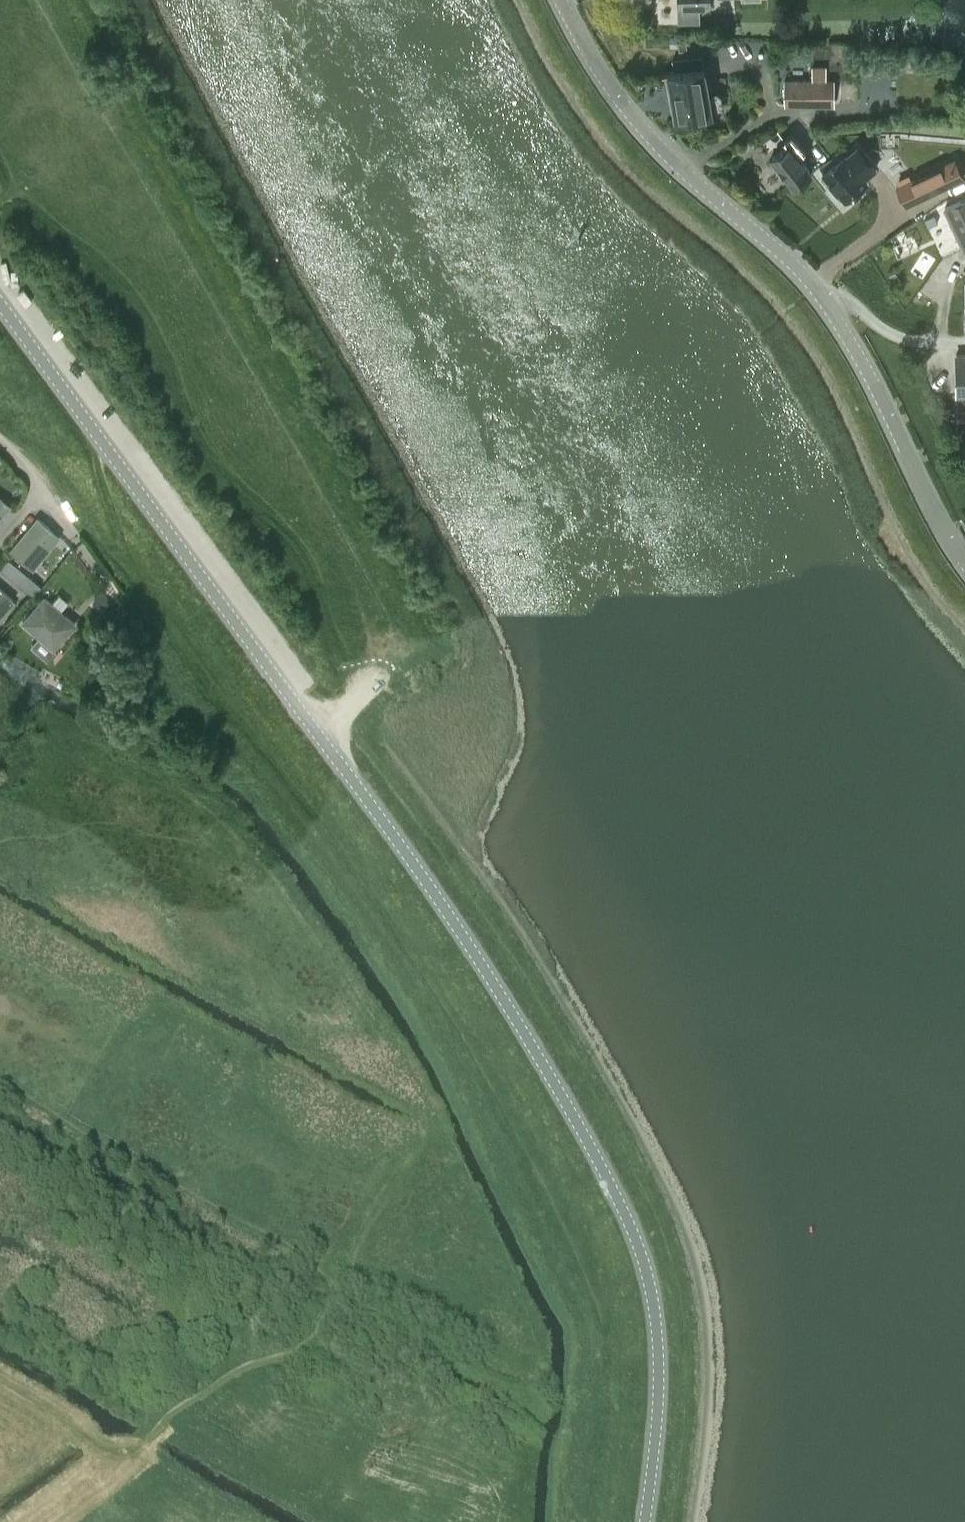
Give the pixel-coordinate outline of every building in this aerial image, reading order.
[(678,5),(679,21),(699,20),(699,5),(710,4),(710,0),(678,0),(678,5)] [(677,76),(669,77),(677,121),(687,119),(714,115),(706,72),(703,57),(674,62),(677,76)] [(785,105),(826,104),(835,104),(834,80),(826,80),(826,65),(812,65),(812,80),(784,80),(785,105)] [(791,133),(784,138),(788,143),(770,157),(793,186),(812,171),(799,155),(805,150),(791,133)] [(822,147),(815,152),(824,162),(830,157),(822,147)] [(845,154),(822,173),(844,200),(867,180),(860,172),(870,163),(857,149),(847,157),(845,154)] [(954,158),(925,172),(939,189),(964,177),(954,158)] [(925,172),(896,186),(906,205),(939,189),(925,172)] [(964,248),(964,198),(945,207),(964,248)] [(964,394),(964,353),(956,354),(957,394),(964,394)] [(10,505),(0,496),(0,517),(10,505)] [(12,548),(33,567),(59,536),(38,518),(12,548)] [(29,574),(22,583),(34,594),(42,584),(29,574)] [(14,600),(0,588),(0,615),(14,600)] [(103,588),(94,598),(107,609),(115,599),(103,588)] [(45,596),(24,621),(40,635),(33,644),(51,659),(58,651),(54,647),(75,623),(45,596)]
